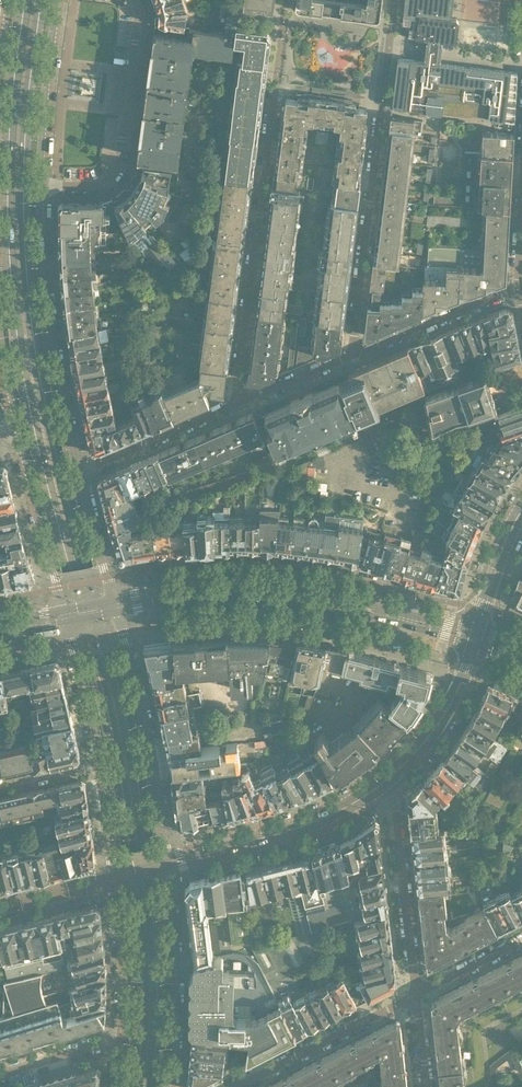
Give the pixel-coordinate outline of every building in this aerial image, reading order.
[(155,7),(159,8),(159,11),(188,8),(185,0),(153,0),(155,7)] [(243,5),(273,9),(274,0),(244,0),(243,5)] [(382,0),(296,0),(295,6),(298,9),(377,19),(380,17),(382,0)] [(439,62),(442,40),(456,42),(459,21),(456,18),(451,17),(452,7),(453,0),(405,0),(405,1),(405,2),(404,15),(403,15),(401,35),(427,38),(425,60),(400,57),(398,59),(392,103),(394,106),(410,108),(410,111),(422,113),(426,110),(428,112),(471,117),(473,115),(509,120),(508,124),(503,123),(501,122),(498,125),(498,127),(512,128),(513,120),(515,120),(517,72),(439,62)] [(159,13),(156,15),(155,23),(185,27),(188,8),(159,11),(159,13)] [(178,162),(193,47),(223,51),(221,64),(222,64),(220,82),(227,83),(229,65),(231,65),(233,55),(232,54),(233,48),(234,38),(236,26),(238,14),(227,13),(224,32),(190,27),(189,36),(154,32),(152,48),(153,48),(148,78),(147,78),(143,110),(144,110),(140,140),(139,140),(137,156),(178,162)] [(267,30),(236,26),(234,38),(245,40),(244,50),(242,60),(266,63),(270,34),(267,30)] [(266,63),(242,60),(239,59),(235,89),(263,93),(266,63)] [(263,93),(235,89),(234,100),(233,100),(230,118),(259,122),(263,93)] [(309,96),(309,97),(308,100),(286,97),(284,112),(282,112),(273,184),(296,187),(299,165),(302,165),(304,151),(301,150),(304,129),(305,129),(306,123),(341,128),(340,133),(341,133),(339,155),(335,155),(333,169),(337,170),(335,180),(337,181),(359,184),(361,166),(367,123),(365,123),(367,108),(345,105),(345,101),(309,96)] [(223,109),(224,99),(217,98),(216,108),(223,109)] [(400,233),(405,193),(412,133),(421,134),(423,119),(391,116),(380,199),(379,211),(374,251),(373,261),(371,279),(384,281),(386,262),(396,264),(400,234),(400,233)] [(256,142),(259,122),(230,118),(227,139),(230,139),(256,142)] [(219,138),(222,119),(215,119),(212,138),(213,138),(212,147),(219,148),(220,138),(219,138)] [(317,129),(316,141),(328,142),(329,130),(317,129)] [(483,131),(481,152),(513,153),(513,142),(510,142),(511,132),(483,131)] [(253,166),(255,152),(256,142),(230,139),(229,144),(224,143),(223,153),(228,154),(227,158),(226,162),(253,166)] [(513,153),(481,152),(465,151),(464,165),(512,168),(513,153)] [(251,180),(253,166),(226,162),(225,177),(251,180)] [(173,168),(136,163),(135,168),(137,170),(136,174),(169,189),(170,185),(172,176),(174,176),(175,170),(173,168)] [(510,208),(511,182),(512,168),(464,165),(461,206),(486,207),(510,208)] [(185,171),(184,180),(202,182),(203,173),(185,171)] [(173,191),(169,189),(136,174),(133,175),(131,178),(132,181),(133,182),(130,185),(165,212),(167,206),(172,209),(174,204),(169,202),(173,191)] [(251,180),(225,177),(223,189),(219,218),(246,222),(251,180)] [(359,184),(337,181),(335,201),(358,204),(360,184),(359,184)] [(124,188),(121,191),(146,221),(154,215),(157,219),(165,212),(130,185),(128,188),(127,187),(124,188)] [(299,195),(299,189),(272,186),(271,196),(298,200),(305,201),(306,196),(299,195)] [(116,198),(114,200),(123,219),(131,236),(148,223),(146,221),(121,191),(116,195),(116,198)] [(297,209),(298,200),(271,196),(270,206),(297,209)] [(105,219),(105,217),(123,219),(114,200),(112,197),(103,201),(97,202),(63,203),(60,206),(59,230),(95,229),(96,229),(96,219),(105,219)] [(344,321),(352,253),(358,204),(335,201),(331,201),(325,249),(321,249),(316,289),(310,288),(308,307),(317,308),(315,318),(317,318),(344,321)] [(296,218),(297,209),(270,206),(268,215),(296,218)] [(506,280),(508,242),(510,208),(486,207),(485,240),(484,247),(484,249),(483,269),(460,267),(459,292),(465,292),(466,294),(486,287),(486,282),(492,282),(492,285),(506,280)] [(294,228),(296,218),(268,215),(267,225),(294,228)] [(466,229),(467,218),(425,216),(424,229),(429,229),(429,228),(466,229)] [(246,222),(219,218),(215,248),(242,252),(246,222)] [(293,237),(294,228),(267,225),(266,233),(292,237),(293,237)] [(105,242),(104,230),(95,231),(95,229),(59,230),(60,243),(105,242)] [(291,246),(292,237),(266,233),(265,242),(291,246)] [(186,237),(180,242),(185,247),(191,243),(186,237)] [(484,247),(485,240),(428,237),(428,244),(484,247)] [(158,241),(144,252),(156,267),(163,261),(169,268),(176,262),(158,241)] [(105,255),(105,242),(60,243),(60,259),(95,258),(105,257),(105,255)] [(292,255),(293,246),(291,246),(265,242),(264,251),(292,255)] [(201,255),(191,243),(185,247),(179,252),(189,264),(201,255)] [(422,283),(422,287),(422,312),(443,303),(443,301),(447,301),(458,297),(459,292),(460,267),(461,249),(428,247),(428,258),(425,258),(423,283),(422,283)] [(242,252),(215,248),(212,278),(238,281),(242,252)] [(291,265),(292,255),(264,251),(262,261),(289,265),(291,265)] [(97,271),(95,258),(60,259),(60,260),(61,273),(97,271)] [(288,274),(289,265),(262,261),(261,270),(288,274)] [(386,276),(396,277),(396,266),(387,265),(386,276)] [(289,283),(290,274),(288,274),(261,270),(260,280),(286,283),(289,283)] [(98,286),(97,271),(61,273),(63,290),(98,286)] [(238,281),(212,278),(208,307),(235,310),(238,281)] [(384,281),(371,279),(370,287),(368,304),(380,305),(380,299),(381,288),(383,288),(384,281)] [(285,292),(286,283),(260,280),(259,289),(285,292)] [(99,300),(98,286),(63,290),(64,305),(99,300)] [(401,299),(391,298),(391,299),(380,299),(380,305),(368,304),(364,332),(368,335),(412,316),(422,312),(422,287),(412,286),(412,292),(402,292),(401,299)] [(392,289),(383,288),(381,288),(380,299),(391,299),(391,298),(392,289)] [(284,302),(285,292),(259,289),(257,299),(284,302)] [(302,313),(303,304),(284,302),(257,299),(256,311),(282,315),(283,311),(302,313)] [(98,302),(99,302),(99,300),(64,305),(66,320),(99,314),(98,302)] [(235,310),(208,307),(204,334),(231,338),(235,310)] [(507,307),(486,315),(489,326),(501,324),(514,322),(512,310),(507,307)] [(254,329),(252,340),(279,343),(283,315),(282,315),(256,311),(253,329),(254,329)] [(100,328),(99,314),(66,320),(68,333),(99,328),(100,328)] [(486,315),(471,321),(480,345),(481,347),(488,346),(486,326),(489,326),(486,315)] [(344,321),(317,318),(313,347),(298,345),(296,366),(316,357),(317,354),(322,354),(322,355),(341,347),(344,321)] [(471,321),(459,326),(467,349),(480,345),(471,321)] [(155,324),(141,322),(139,339),(152,341),(155,324)] [(514,322),(501,324),(501,328),(490,330),(492,338),(517,334),(514,322)] [(292,325),(287,369),(293,367),(297,326),(292,325)] [(459,326),(446,331),(454,354),(467,349),(459,326)] [(101,342),(100,336),(99,328),(68,333),(70,347),(101,342)] [(462,376),(454,354),(446,331),(422,341),(436,384),(462,376)] [(231,338),(204,334),(200,364),(227,368),(231,338)] [(517,334),(492,338),(493,351),(519,347),(517,334)] [(279,343),(252,340),(251,350),(247,379),(259,381),(275,374),(279,343)] [(436,384),(422,341),(408,346),(422,385),(423,388),(436,384)] [(101,342),(70,347),(73,361),(103,356),(101,342)] [(422,385),(408,346),(354,370),(354,371),(355,371),(357,376),(355,377),(355,376),(339,383),(346,398),(355,419),(380,409),(378,406),(384,404),(383,402),(422,385)] [(519,347),(493,351),(495,365),(521,357),(519,347)] [(103,356),(73,361),(75,374),(105,368),(103,356)] [(181,369),(157,379),(162,389),(161,390),(173,418),(209,403),(205,393),(210,391),(224,393),(227,368),(200,364),(200,372),(199,378),(188,383),(181,369)] [(105,368),(75,374),(78,387),(107,382),(105,368)] [(496,406),(494,398),(493,399),(488,383),(485,374),(472,378),(470,377),(466,380),(457,383),(457,385),(446,389),(445,387),(424,394),(433,431),(456,418),(469,415),(477,413),(483,413),(483,411),(496,406)] [(107,382),(78,387),(81,401),(110,396),(107,382)] [(335,403),(346,398),(339,383),(313,394),(312,392),(290,401),(291,403),(281,408),(265,414),(271,428),(268,430),(276,449),(277,452),(308,438),(308,440),(320,435),(319,434),(343,423),(335,403)] [(173,418),(161,390),(152,393),(153,396),(150,397),(161,423),(173,418)] [(161,423),(150,397),(146,399),(143,391),(138,394),(141,400),(153,427),(161,423)] [(110,396),(81,401),(84,415),(113,409),(110,396)] [(153,427),(141,400),(132,404),(136,414),(138,417),(143,431),(153,427)] [(497,411),(495,412),(499,424),(521,417),(521,403),(497,411)] [(113,409),(84,415),(87,428),(109,424),(115,422),(113,409)] [(231,421),(221,426),(231,451),(263,437),(252,412),(237,419),(236,419),(231,421)] [(276,449),(268,430),(260,413),(257,415),(272,450),(276,449)] [(460,431),(491,421),(489,414),(475,419),(476,420),(458,426),(460,431)] [(138,417),(131,420),(126,422),(131,436),(143,431),(138,417)] [(499,424),(499,426),(487,430),(489,435),(502,435),(521,430),(521,417),(499,424)] [(113,427),(114,430),(118,441),(131,436),(126,422),(113,427)] [(109,424),(87,428),(91,449),(95,451),(105,447),(102,433),(110,431),(109,424)] [(205,433),(195,437),(206,462),(231,451),(221,426),(211,430),(210,430),(205,432),(205,433)] [(114,430),(110,431),(102,433),(105,447),(118,441),(114,430)] [(502,435),(489,435),(486,439),(491,442),(496,445),(521,461),(521,430),(502,435)] [(513,472),(485,454),(471,446),(478,435),(469,431),(458,439),(451,451),(476,465),(476,466),(505,483),(513,472)] [(179,444),(158,452),(169,478),(206,462),(195,437),(185,441),(179,443),(179,444)] [(521,461),(496,445),(491,442),(485,454),(513,472),(515,469),(517,467),(521,461)] [(169,478),(158,452),(149,456),(159,481),(160,481),(163,488),(171,484),(168,478),(169,478)] [(149,456),(140,460),(150,485),(154,483),(157,490),(162,488),(158,481),(159,481),(149,456)] [(140,460),(131,464),(141,488),(150,485),(140,460)] [(436,462),(433,466),(443,472),(446,468),(436,462)] [(141,488),(131,464),(115,471),(126,496),(132,494),(142,491),(141,488)] [(0,467),(0,487),(10,485),(6,470),(8,468),(5,465),(3,467),(0,467)] [(313,479),(315,466),(302,465),(301,477),(313,479)] [(505,483),(476,466),(476,465),(469,477),(497,494),(505,483)] [(183,489),(181,485),(174,488),(180,499),(195,498),(252,478),(249,469),(184,491),(184,493),(181,492),(183,489)] [(115,471),(100,477),(98,482),(104,503),(126,496),(115,471)] [(497,494),(469,477),(463,474),(460,480),(456,478),(452,484),(456,486),(455,488),(460,491),(488,508),(493,500),(495,501),(498,495),(497,494)] [(0,487),(0,498),(12,495),(10,485),(0,487)] [(488,508),(460,491),(455,488),(448,500),(456,505),(482,521),(486,520),(488,516),(485,512),(488,508)] [(146,505),(142,491),(132,494),(126,496),(104,503),(108,518),(137,508),(146,505)] [(0,498),(0,510),(15,507),(12,495),(0,498)] [(482,521),(456,505),(448,500),(447,500),(441,509),(477,531),(482,521)] [(0,510),(0,525),(18,522),(15,507),(0,510)] [(231,549),(231,516),(231,510),(230,507),(224,507),(225,512),(214,512),(214,517),(213,517),(214,549),(231,549)] [(477,531),(441,509),(437,507),(433,518),(449,527),(472,541),(477,531)] [(137,508),(108,518),(111,532),(130,526),(141,522),(137,508)] [(261,509),(261,518),(260,550),(274,550),(278,516),(268,516),(269,510),(261,509)] [(245,549),(246,521),(246,518),(246,515),(241,515),(241,510),(231,510),(231,516),(231,549),(245,549)] [(336,557),(340,528),(340,526),(340,520),(341,516),(325,514),(325,521),(324,526),(320,555),(336,557)] [(256,515),(246,515),(246,518),(246,521),(245,549),(260,550),(261,518),(256,518),(256,515)] [(305,553),(309,524),(303,523),(304,516),(293,515),(292,523),(289,551),(305,553)] [(289,551),(292,523),(288,522),(288,517),(278,516),(274,550),(289,551)] [(359,561),(367,535),(369,530),(364,529),(363,534),(361,534),(363,518),(341,516),(340,520),(340,526),(340,528),(336,557),(359,561)] [(214,549),(213,517),(198,518),(200,549),(214,549)] [(320,555),(324,526),(325,521),(319,521),(318,518),(315,517),(312,517),(310,519),(309,519),(309,524),(305,553),(320,555)] [(198,518),(183,519),(185,550),(200,549),(198,518)] [(472,541),(449,527),(433,518),(429,527),(428,527),(426,535),(430,536),(432,529),(442,534),(450,539),(469,550),(472,541)] [(183,519),(167,521),(171,552),(185,550),(183,519)] [(153,529),(152,529),(155,554),(171,552),(167,521),(152,523),(153,529)] [(0,525),(0,540),(5,539),(22,535),(18,522),(0,525)] [(130,526),(111,532),(114,538),(119,557),(123,559),(133,557),(135,557),(131,532),(130,526)] [(152,529),(131,532),(135,557),(155,554),(152,529)] [(374,565),(383,537),(383,534),(369,530),(367,535),(359,561),(362,562),(374,565)] [(390,570),(398,546),(399,541),(400,540),(383,534),(383,537),(374,565),(390,570)] [(5,539),(8,551),(10,560),(28,556),(24,544),(22,535),(5,539)] [(469,550),(450,539),(444,549),(445,549),(454,554),(466,560),(466,561),(469,550)] [(402,573),(410,544),(399,541),(398,546),(390,570),(402,573)] [(414,577),(423,548),(410,544),(402,573),(414,577)] [(424,579),(432,551),(423,548),(414,577),(424,579)] [(445,585),(452,561),(454,554),(445,549),(444,554),(436,583),(445,585)] [(0,557),(0,584),(14,581),(10,560),(8,551),(3,552),(4,556),(0,557)] [(436,583),(444,554),(432,551),(424,579),(436,583)] [(454,554),(452,561),(445,585),(457,589),(459,588),(466,561),(466,560),(454,554)] [(28,556),(10,560),(14,581),(31,578),(33,574),(28,556)] [(520,579),(516,588),(517,588),(511,599),(521,604),(521,580),(520,579)] [(206,636),(173,639),(175,656),(175,665),(176,672),(223,668),(229,668),(227,635),(214,636),(206,636)] [(264,671),(270,641),(270,636),(227,635),(229,668),(231,688),(253,686),(252,672),(264,671)] [(291,676),(298,640),(270,636),(270,641),(264,671),(263,673),(268,674),(269,671),(274,672),(277,670),(281,670),(279,677),(284,677),(287,678),(290,678),(290,676),(291,676)] [(173,639),(147,642),(147,643),(146,643),(145,644),(144,645),(144,646),(148,660),(172,657),(175,656),(173,639)] [(312,642),(298,640),(291,676),(304,679),(312,642)] [(319,681),(323,661),(327,644),(312,642),(304,679),(319,681)] [(341,669),(342,667),(346,649),(327,644),(323,661),(328,662),(328,664),(332,665),(332,667),(341,669)] [(380,697),(402,664),(346,649),(342,667),(380,697)] [(172,657),(148,660),(154,686),(167,683),(166,674),(174,673),(175,681),(177,681),(176,672),(175,665),(173,665),(172,657)] [(55,662),(32,667),(35,678),(32,678),(34,685),(62,679),(59,664),(55,662)] [(426,688),(433,676),(433,675),(433,674),(433,673),(432,672),(431,672),(402,664),(380,697),(383,698),(408,717),(423,695),(423,693),(424,692),(425,690),(425,689),(426,689),(426,688)] [(2,673),(0,673),(4,691),(6,691),(31,686),(29,679),(32,678),(35,678),(32,667),(2,673)] [(62,679),(34,685),(33,685),(35,696),(65,689),(62,679)] [(177,681),(175,681),(167,683),(154,686),(157,700),(186,694),(183,679),(177,681)] [(496,679),(492,686),(488,684),(487,687),(482,699),(504,711),(506,712),(521,720),(521,719),(521,690),(496,679)] [(65,689),(35,696),(38,707),(67,700),(65,689)] [(186,694),(157,700),(161,714),(193,708),(202,706),(199,692),(186,694)] [(359,720),(358,721),(381,746),(383,745),(384,745),(391,737),(391,736),(399,727),(400,728),(407,720),(406,719),(408,717),(383,698),(380,697),(376,701),(369,709),(371,711),(364,720),(361,722),(359,720)] [(476,710),(475,711),(497,724),(499,726),(502,719),(506,712),(504,711),(482,699),(476,710)] [(67,700),(38,707),(30,708),(33,719),(37,718),(70,711),(67,700)] [(193,708),(161,714),(165,736),(193,732),(192,723),(196,722),(195,714),(194,714),(193,708)] [(70,711),(37,718),(39,729),(43,728),(72,721),(70,711)] [(475,711),(468,723),(489,738),(492,739),(493,738),(495,734),(499,726),(497,724),(475,711)] [(262,723),(262,724),(265,737),(286,731),(286,730),(297,727),(294,718),(283,722),(282,717),(262,723)] [(77,743),(72,721),(43,728),(39,729),(37,729),(39,741),(34,742),(36,750),(46,747),(47,749),(77,743)] [(381,747),(381,746),(358,721),(330,742),(323,732),(314,738),(322,748),(320,749),(331,770),(337,779),(355,767),(354,766),(364,759),(365,760),(381,747)] [(461,735),(460,736),(461,737),(480,751),(483,753),(497,762),(507,748),(493,738),(492,739),(489,738),(468,723),(463,732),(461,735)] [(193,732),(165,736),(168,750),(202,746),(200,731),(193,732)] [(33,766),(28,741),(26,733),(16,735),(18,743),(24,768),(33,766)] [(452,747),(451,748),(472,763),(474,765),(478,760),(476,758),(480,751),(461,737),(460,736),(452,747)] [(237,742),(202,746),(168,750),(168,752),(169,752),(170,753),(169,754),(169,755),(169,756),(170,757),(171,758),(170,759),(170,761),(171,772),(215,766),(240,763),(237,742)] [(24,768),(18,743),(8,745),(14,771),(24,768)] [(77,756),(79,753),(77,743),(47,749),(46,747),(36,750),(31,751),(34,766),(77,756)] [(8,745),(0,747),(0,756),(4,773),(14,771),(8,745)] [(443,758),(463,775),(465,777),(468,779),(480,788),(482,784),(484,785),(491,777),(490,776),(485,772),(474,765),(472,763),(451,748),(443,758)] [(332,780),(316,751),(302,759),(318,787),(332,780)] [(435,768),(433,769),(452,786),(453,787),(456,784),(461,788),(468,779),(465,777),(463,775),(443,758),(435,768)] [(318,787),(302,759),(288,766),(290,769),(304,794),(318,787)] [(491,761),(485,772),(490,776),(497,765),(491,761)] [(216,782),(215,766),(171,772),(172,775),(173,787),(205,783),(216,782)] [(242,772),(243,775),(259,808),(274,804),(263,780),(262,778),(255,781),(250,768),(242,772)] [(304,794),(290,769),(278,776),(289,799),(304,794)] [(433,769),(424,779),(443,799),(445,801),(450,796),(456,790),(454,788),(453,787),(452,786),(433,769)] [(276,773),(263,780),(274,804),(289,799),(278,776),(276,773)] [(259,808),(243,775),(239,776),(240,779),(234,781),(244,812),(245,811),(247,812),(250,811),(252,810),(259,808)] [(244,812),(234,781),(230,783),(228,783),(227,779),(222,781),(223,790),(224,796),(229,815),(236,813),(238,815),(241,814),(243,812),(244,812)] [(424,779),(407,795),(434,805),(438,800),(440,803),(443,799),(424,779)] [(86,794),(85,782),(81,780),(59,785),(62,799),(86,794)] [(493,782),(485,799),(499,806),(507,790),(493,782)] [(224,796),(223,790),(206,792),(205,784),(174,788),(175,802),(199,799),(224,796)] [(62,799),(59,785),(39,789),(42,803),(51,801),(61,799),(61,800),(62,799)] [(44,813),(42,803),(39,789),(29,791),(34,815),(44,813)] [(34,815),(29,791),(19,794),(24,817),(34,815)] [(24,817),(19,794),(9,796),(14,819),(24,817)] [(89,808),(86,794),(62,799),(61,800),(60,800),(60,802),(46,805),(49,818),(51,818),(61,815),(63,815),(89,808)] [(434,805),(407,795),(410,820),(435,817),(438,817),(437,812),(434,812),(434,805)] [(9,796),(0,798),(0,804),(4,822),(14,819),(9,796)] [(229,815),(224,796),(199,799),(201,809),(203,808),(206,821),(229,815)] [(198,823),(197,815),(199,814),(198,810),(201,809),(199,799),(175,802),(178,828),(181,827),(182,830),(190,828),(189,825),(198,823)] [(92,835),(89,808),(63,815),(61,815),(51,818),(54,833),(56,832),(59,844),(69,841),(75,840),(92,835)] [(474,817),(464,814),(466,827),(473,828),(474,817)] [(435,817),(410,820),(411,832),(440,829),(439,824),(436,825),(435,817)] [(374,819),(362,827),(366,842),(380,839),(378,822),(374,819)] [(493,825),(491,830),(502,836),(505,830),(493,825)] [(352,834),(351,834),(358,860),(360,868),(367,866),(365,858),(367,857),(369,854),(366,842),(362,827),(352,834)] [(440,829),(411,832),(413,847),(444,843),(443,834),(446,834),(445,829),(440,829)] [(65,870),(58,844),(59,844),(56,832),(54,833),(41,836),(43,844),(51,874),(65,870)] [(341,840),(339,840),(345,863),(358,860),(351,834),(341,840)] [(92,835),(75,840),(76,844),(73,845),(79,867),(93,863),(96,859),(92,835)] [(367,857),(365,858),(367,866),(382,862),(380,839),(366,842),(369,854),(367,857)] [(79,867),(73,845),(76,844),(75,840),(59,844),(58,844),(65,870),(79,867)] [(278,860),(277,860),(284,887),(285,892),(287,891),(297,931),(297,934),(317,929),(316,927),(349,918),(359,916),(351,886),(348,874),(345,863),(339,840),(325,846),(313,851),(310,852),(293,856),(278,860)] [(503,841),(502,850),(512,850),(513,846),(503,841)] [(447,843),(444,843),(413,847),(415,861),(445,858),(444,849),(447,848),(447,843)] [(36,844),(35,844),(31,845),(39,877),(51,874),(43,844),(37,846),(36,844)] [(31,845),(19,848),(28,880),(39,877),(31,845)] [(19,848),(7,851),(15,883),(28,880),(19,848)] [(0,853),(0,871),(4,886),(15,883),(7,851),(0,853)] [(445,858),(415,861),(416,876),(447,872),(446,862),(449,862),(448,857),(446,858),(445,858)] [(507,881),(505,859),(497,859),(499,881),(507,881)] [(277,860),(263,864),(269,891),(284,887),(277,860)] [(360,868),(357,871),(360,884),(384,878),(382,862),(367,866),(360,868)] [(248,887),(246,888),(248,903),(249,903),(250,910),(258,908),(265,937),(280,934),(271,897),(269,891),(263,864),(262,864),(262,865),(252,868),(252,867),(246,868),(248,887)] [(227,915),(228,915),(231,943),(252,941),(248,903),(246,888),(244,868),(223,873),(227,908),(227,915)] [(447,872),(416,876),(418,890),(444,887),(451,886),(450,877),(449,872),(447,872)] [(227,908),(223,873),(203,877),(207,910),(214,910),(215,919),(226,917),(225,908),(227,908)] [(203,878),(190,881),(185,888),(191,934),(210,932),(207,910),(203,877),(203,878)] [(363,895),(359,895),(360,900),(386,893),(384,878),(360,884),(363,895)] [(509,888),(521,914),(521,882),(509,888)] [(444,887),(418,890),(419,900),(422,900),(422,905),(420,905),(420,907),(421,912),(422,922),(445,920),(444,911),(446,910),(444,893),(444,887)] [(497,895),(510,924),(521,918),(521,914),(509,888),(497,895)] [(386,893),(360,900),(364,914),(387,908),(386,893)] [(497,895),(483,902),(486,907),(497,930),(503,928),(505,928),(508,926),(509,924),(510,924),(497,895)] [(96,905),(78,909),(81,921),(101,917),(100,907),(96,905)] [(466,920),(459,924),(470,945),(478,941),(477,938),(482,935),(487,933),(488,935),(497,930),(486,907),(465,918),(466,920)] [(78,909),(64,913),(68,929),(72,928),(74,928),(73,923),(81,921),(78,909)] [(364,916),(354,919),(358,933),(360,933),(389,925),(388,911),(387,911),(364,916)] [(68,929),(64,913),(51,916),(56,932),(68,929)] [(63,963),(63,960),(56,932),(51,916),(33,921),(45,971),(61,967),(60,964),(63,963)] [(101,917),(81,921),(73,923),(74,928),(72,928),(75,939),(102,932),(101,917)] [(445,920),(422,922),(423,932),(426,931),(426,936),(423,937),(426,957),(427,960),(428,959),(432,961),(433,963),(436,962),(450,955),(454,953),(453,950),(459,947),(460,950),(470,945),(459,924),(450,928),(446,925),(445,920)] [(45,971),(33,921),(14,925),(26,975),(42,971),(45,971)] [(320,928),(326,943),(332,941),(328,931),(338,929),(336,924),(320,928)] [(0,929),(0,950),(3,962),(4,962),(8,979),(26,975),(14,925),(0,929)] [(358,933),(356,934),(359,948),(362,948),(391,940),(389,925),(360,933),(358,933)] [(297,934),(251,946),(265,972),(276,966),(281,977),(325,955),(330,952),(318,928),(317,929),(297,934)] [(104,949),(102,932),(75,939),(79,955),(104,949)] [(210,932),(191,934),(194,958),(212,953),(210,932)] [(359,948),(358,949),(361,963),(363,963),(393,955),(391,940),(362,948),(359,948)] [(72,971),(105,961),(104,949),(79,955),(63,960),(63,963),(60,964),(61,967),(63,971),(69,969),(72,971)] [(330,952),(325,955),(338,980),(343,978),(330,952)] [(193,1015),(189,1018),(189,1027),(193,1031),(226,1034),(234,1035),(245,1036),(249,1037),(246,1060),(263,1051),(269,1048),(296,1034),(278,1000),(263,970),(255,970),(254,970),(229,970),(223,969),(223,962),(223,957),(223,956),(222,956),(222,955),(221,955),(220,955),(194,961),(194,969),(190,973),(190,975),(190,981),(193,985),(189,988),(190,996),(193,1000),(189,1003),(189,1011),(193,1015)] [(360,969),(352,971),(354,980),(362,978),(366,977),(394,970),(393,955),(363,963),(361,963),(359,964),(360,969)] [(492,970),(503,991),(511,987),(521,981),(521,955),(511,960),(512,961),(507,964),(506,963),(492,970)] [(105,961),(72,971),(73,976),(71,977),(74,985),(106,976),(105,961)] [(354,980),(346,982),(356,1003),(393,984),(395,985),(397,981),(395,980),(394,970),(366,977),(362,978),(354,980)] [(473,980),(457,988),(468,1009),(477,1004),(494,995),(503,991),(492,970),(477,978),(478,979),(473,981),(473,980)] [(45,999),(43,995),(42,991),(42,989),(41,988),(41,986),(41,984),(41,982),(42,974),(42,971),(26,975),(8,979),(4,980),(3,1016),(0,1017),(0,1051),(67,1031),(63,1019),(57,999),(47,1003),(45,999)] [(294,973),(282,979),(290,994),(307,1028),(319,1022),(305,994),(294,973)] [(106,976),(74,985),(68,987),(73,1001),(106,991),(106,990),(106,976)] [(338,980),(329,985),(342,1010),(356,1003),(346,982),(343,978),(338,980)] [(320,986),(316,988),(317,991),(330,1016),(342,1010),(329,985),(322,989),(320,986)] [(432,1007),(431,1007),(432,1011),(434,1029),(458,1027),(457,1021),(457,1019),(460,1013),(463,1011),(468,1009),(457,988),(439,997),(436,999),(437,1000),(438,1002),(435,1007),(433,1007),(432,1007)] [(106,991),(73,1001),(74,1005),(72,1006),(70,1009),(71,1013),(74,1015),(106,1006),(106,991)] [(309,992),(305,994),(319,1022),(330,1016),(317,991),(310,995),(309,992)] [(290,994),(278,1000),(296,1034),(307,1028),(290,994)] [(105,1019),(103,1017),(105,1016),(106,1006),(74,1015),(63,1019),(67,1031),(105,1019)] [(373,1032),(369,1033),(377,1050),(380,1053),(380,1056),(404,1053),(403,1047),(397,1048),(396,1042),(400,1042),(399,1036),(402,1035),(401,1028),(400,1028),(399,1022),(396,1020),(391,1023),(390,1022),(377,1029),(378,1030),(373,1033),(373,1032)] [(458,1027),(434,1029),(435,1041),(436,1047),(437,1047),(439,1047),(439,1052),(437,1052),(439,1068),(462,1066),(461,1056),(459,1037),(458,1027)] [(193,1031),(192,1042),(225,1046),(226,1034),(193,1031)] [(350,1043),(335,1051),(346,1072),(369,1060),(368,1058),(375,1054),(377,1050),(369,1033),(355,1040),(356,1042),(351,1044),(350,1043)] [(192,1042),(191,1053),(223,1057),(240,1059),(241,1047),(225,1046),(192,1042)] [(302,1068),(312,1086),(316,1086),(346,1072),(335,1051),(321,1058),(322,1059),(317,1062),(316,1060),(302,1068)] [(191,1053),(190,1065),(222,1069),(223,1057),(191,1053)] [(380,1056),(384,1086),(390,1086),(407,1085),(405,1069),(403,1070),(402,1064),(405,1064),(404,1058),(404,1053),(380,1056)] [(187,1085),(189,1086),(193,1086),(221,1072),(222,1069),(190,1065),(187,1085)] [(439,1068),(440,1085),(443,1085),(443,1086),(464,1086),(463,1075),(462,1066),(439,1068)] [(75,1074),(79,1086),(98,1086),(100,1070),(97,1067),(75,1074)] [(267,1085),(268,1086),(312,1086),(302,1068),(287,1075),(288,1078),(284,1080),(282,1078),(267,1085)] [(37,1085),(38,1086),(79,1086),(75,1074),(37,1085)]
